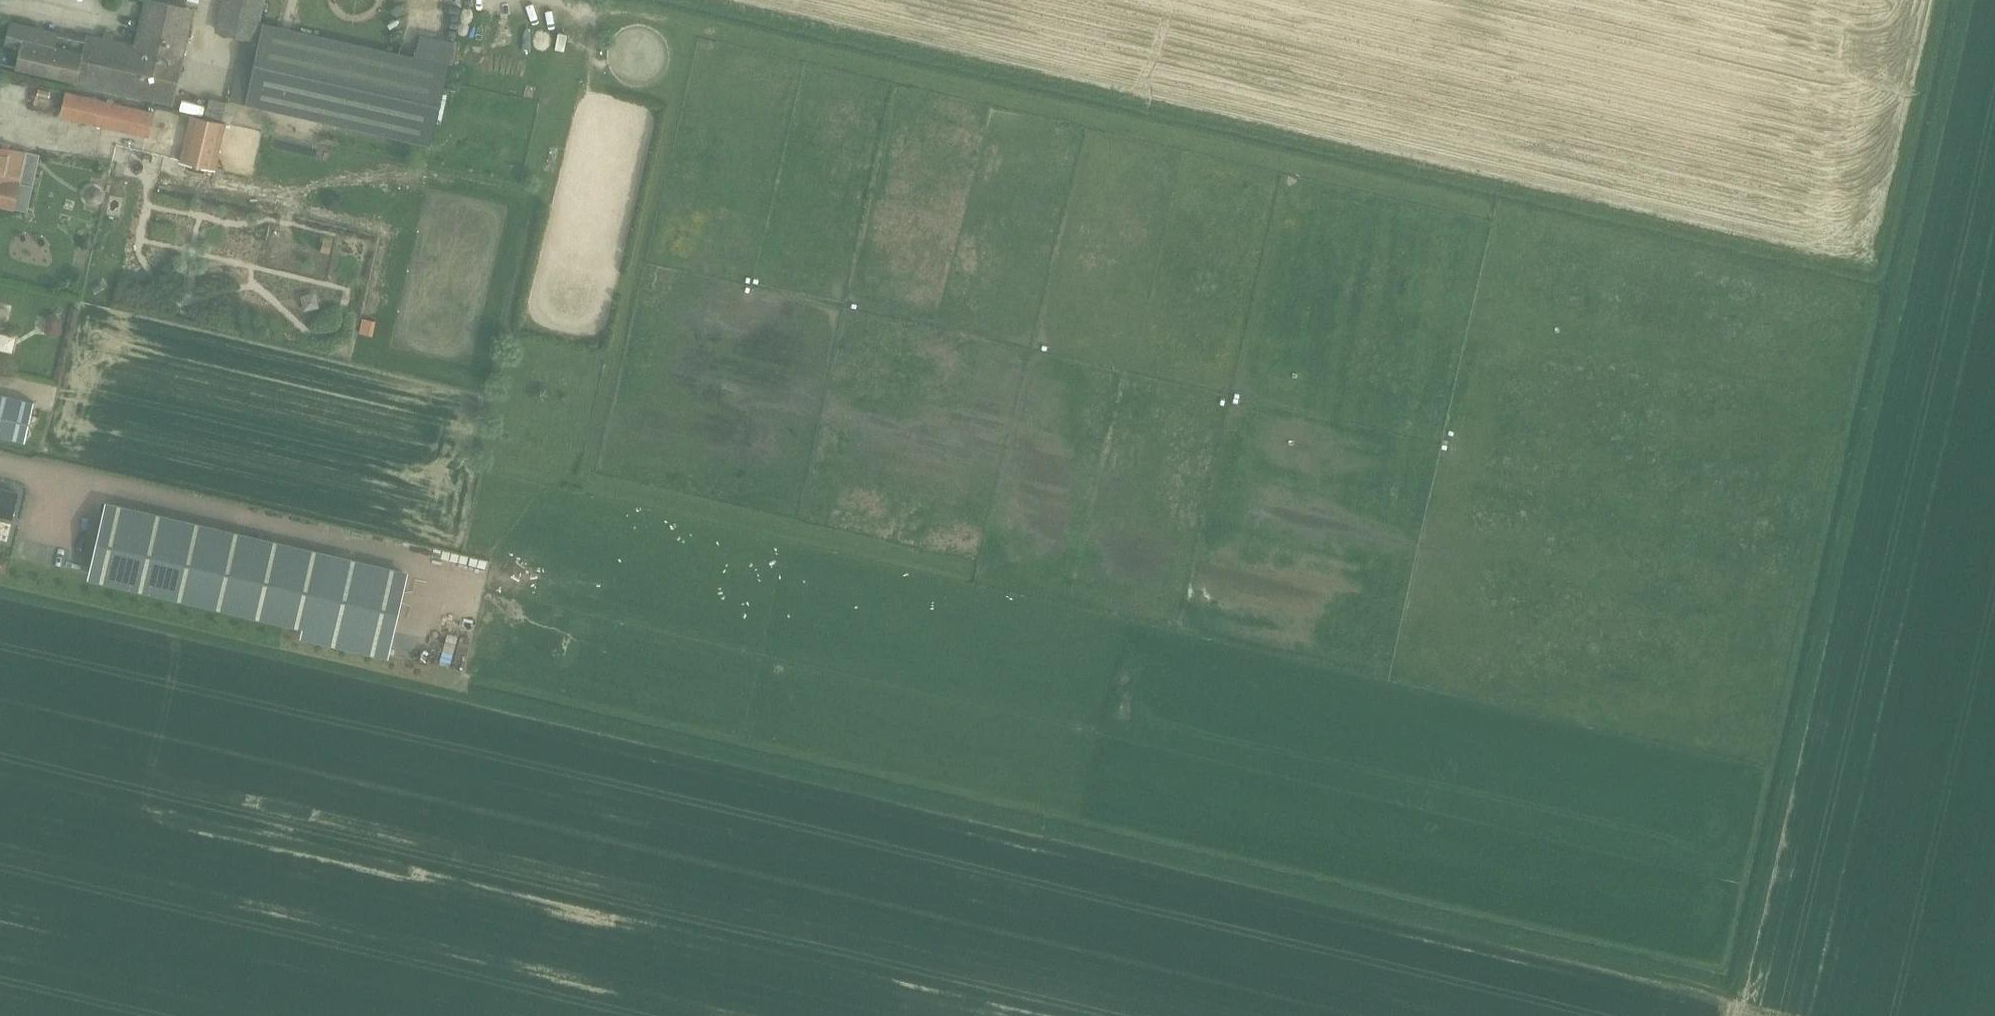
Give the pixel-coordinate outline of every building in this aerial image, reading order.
[(78,81),(173,104),(195,10),(151,0),(146,0),(135,46),(88,35),(87,40),(78,81)] [(257,40),(266,0),(223,0),(216,30),(245,37),(257,40)] [(16,67),(78,81),(87,40),(10,21),(5,44),(21,47),(16,67)] [(264,23),(246,103),(322,120),(431,144),(445,82),(449,65),(264,23)] [(39,89),(38,95),(49,97),(51,91),(39,89)] [(66,91),(62,110),(75,114),(73,119),(82,121),(83,116),(151,132),(155,112),(66,91)] [(209,98),(205,118),(227,123),(232,124),(232,122),(236,104),(209,98)] [(180,160),(180,161),(216,170),(216,168),(226,123),(190,115),(180,159),(180,160)] [(13,209),(14,208),(28,211),(33,186),(19,183),(26,153),(0,147),(0,206),(13,209)] [(92,186),(86,189),(85,197),(88,203),(96,204),(102,201),(103,194),(100,187),(92,186)] [(331,192),(328,206),(339,208),(342,195),(331,192)] [(324,239),(321,252),(330,254),(333,241),(324,239)] [(316,293),(301,297),(304,311),(320,308),(316,293)] [(1,326),(4,327),(8,310),(0,308),(0,329),(1,326)] [(45,318),(45,331),(49,336),(56,336),(62,332),(62,319),(57,314),(51,314),(45,318)] [(377,323),(363,320),(360,334),(373,337),(377,323)] [(25,441),(34,402),(0,394),(0,435),(25,441)] [(11,519),(17,493),(0,489),(0,516),(11,519)] [(89,574),(88,579),(303,628),(301,638),(388,659),(389,656),(408,571),(106,501),(89,574)] [(0,560),(0,573),(6,575),(9,562),(0,560)]
